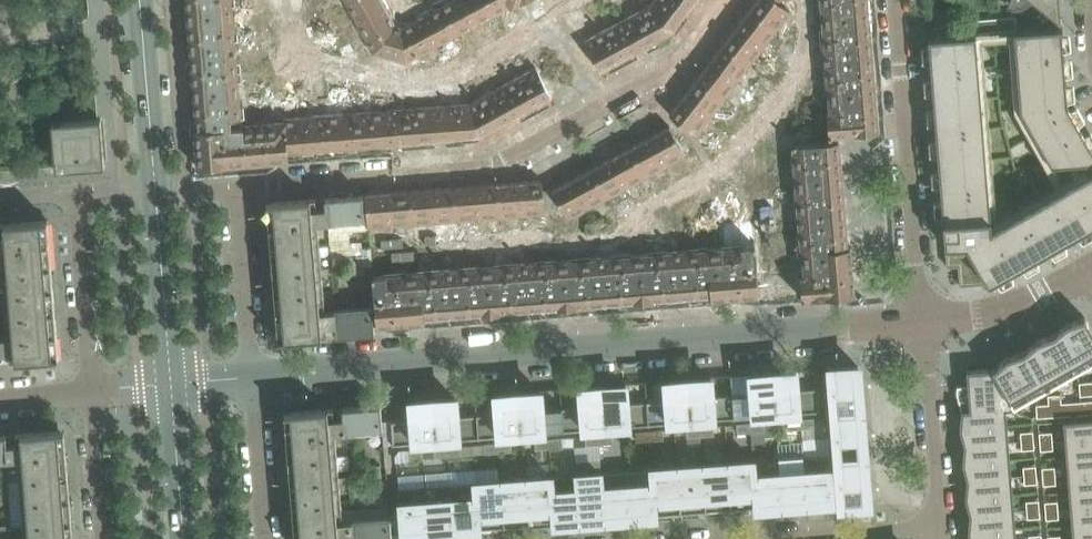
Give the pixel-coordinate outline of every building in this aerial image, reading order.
[(1060,22),(1059,0),(1032,0),(1060,22)] [(1067,105),(1061,28),(1014,32),(975,35),(928,39),(947,266),(958,265),(960,285),(988,283),(989,284),(1091,225),(1091,171),(1088,173),(1085,168),(1062,181),(1052,164),(1091,161),(1091,149),(1067,105)] [(104,167),(100,119),(97,119),(86,120),(51,123),(55,167),(55,171),(104,167)] [(545,213),(543,191),(542,180),(521,182),(524,215),(545,213)] [(524,215),(521,182),(499,184),(502,216),(524,215)] [(502,216),(499,184),(477,185),(480,218),(502,216)] [(480,218),(477,185),(455,187),(458,220),(480,218)] [(458,220),(455,187),(432,189),(435,222),(458,220)] [(435,222),(432,189),(410,191),(413,224),(435,222)] [(413,224),(410,191),(387,193),(391,225),(413,224)] [(391,225),(387,193),(365,194),(367,227),(391,225)] [(365,220),(363,195),(325,198),(326,209),(317,210),(318,222),(327,223),(365,220)] [(318,222),(317,210),(316,199),(267,203),(268,226),(318,222)] [(47,220),(0,224),(0,273),(3,273),(6,310),(0,311),(0,337),(7,336),(9,353),(9,362),(58,358),(47,220)] [(320,245),(318,222),(268,226),(270,248),(320,245)] [(596,231),(596,222),(585,223),(586,232),(596,231)] [(608,230),(607,222),(596,222),(596,231),(608,230)] [(535,237),(534,227),(523,228),(524,238),(535,237)] [(524,238),(523,228),(512,229),(513,238),(524,238)] [(491,240),(490,232),(479,233),(480,241),(491,240)] [(480,241),(479,233),(469,234),(470,242),(480,241)] [(447,244),(447,235),(436,236),(436,245),(447,244)] [(436,245),(436,236),(425,237),(425,246),(436,245)] [(403,248),(402,239),(392,240),(392,249),(403,248)] [(570,248),(570,239),(559,240),(560,248),(570,248)] [(581,247),(580,239),(570,239),(570,248),(581,247)] [(392,249),(392,240),(381,241),(382,249),(392,249)] [(516,252),(515,244),(502,245),(503,253),(516,252)] [(321,268),(320,245),(270,248),(272,271),(321,268)] [(503,253),(502,245),(483,246),(484,255),(503,253)] [(415,260),(414,252),(403,253),(403,261),(415,260)] [(404,269),(403,261),(403,253),(392,254),(393,270),(404,269)] [(365,265),(364,255),(351,256),(351,266),(365,265)] [(607,304),(603,258),(571,260),(573,285),(560,286),(561,308),(607,304)] [(560,286),(573,285),(571,260),(527,264),(531,310),(561,308),(560,286)] [(531,310),(527,264),(496,266),(498,291),(484,293),(486,314),(531,310)] [(365,273),(365,265),(351,266),(352,274),(365,273)] [(484,293),(498,291),(496,266),(450,270),(454,316),(486,314),(484,293)] [(323,290),(321,268),(272,271),(274,293),(323,290)] [(454,316),(450,270),(404,274),(406,297),(422,296),(424,319),(454,316)] [(424,319),(422,296),(406,297),(404,274),(373,276),(377,325),(424,322),(424,319)] [(325,313),(323,290),(274,293),(276,317),(325,313)] [(374,332),(372,307),(334,311),(336,336),(374,332)] [(327,336),(325,313),(276,317),(278,340),(327,336)] [(1053,334),(1075,373),(1091,363),(1091,329),(1085,317),(1083,317),(1067,323),(1053,334)] [(1037,340),(1023,351),(1045,390),(1075,373),(1053,334),(1037,340)] [(1006,357),(993,368),(1015,407),(1045,390),(1023,351),(1006,357)] [(862,413),(858,366),(828,369),(832,415),(862,413)] [(957,386),(956,391),(961,411),(1006,408),(1006,409),(1013,408),(1015,407),(993,368),(966,371),(967,385),(957,386)] [(820,411),(818,388),(797,389),(796,372),(773,374),(776,415),(820,411)] [(776,415),(773,374),(750,376),(752,393),(732,394),(734,418),(776,415)] [(734,418),(732,394),(712,396),(711,379),(688,381),(691,421),(734,418)] [(691,421),(688,381),(665,383),(667,400),(647,401),(649,425),(691,421)] [(1088,382),(1079,383),(1081,396),(1089,395),(1088,382)] [(649,425),(647,401),(627,403),(626,386),(603,387),(606,428),(649,425)] [(606,428),(603,387),(580,389),(582,406),(562,408),(564,431),(606,428)] [(564,431),(562,408),(542,409),(541,392),(518,394),(521,435),(564,431)] [(521,435),(518,394),(495,396),(497,413),(477,414),(479,438),(521,435)] [(1061,394),(1048,395),(1049,404),(1056,403),(1062,403),(1061,394)] [(479,438),(477,414),(457,416),(456,399),(433,401),(410,403),(412,420),(391,421),(393,445),(479,438)] [(1090,400),(1081,401),(1082,415),(1091,414),(1090,400)] [(1081,401),(1073,402),(1074,415),(1082,415),(1081,401)] [(1073,402),(1064,403),(1066,416),(1074,415),(1073,402)] [(1049,404),(1048,404),(1049,417),(1057,417),(1056,403),(1049,404)] [(1062,403),(1056,403),(1057,417),(1066,416),(1064,403),(1062,403)] [(1048,404),(1039,405),(1040,418),(1049,417),(1048,404)] [(384,446),(380,405),(342,408),(344,433),(368,431),(369,448),(384,446)] [(335,432),(333,408),(284,413),(286,435),(335,432)] [(961,411),(960,429),(1007,425),(1006,409),(1006,408),(961,411)] [(865,459),(862,413),(832,415),(835,461),(865,459)] [(815,427),(814,418),(801,419),(801,428),(815,427)] [(801,428),(801,419),(787,420),(788,429),(801,428)] [(1063,421),(1065,440),(1091,437),(1091,419),(1063,421)] [(764,431),(763,422),(750,423),(751,432),(764,431)] [(751,432),(750,423),(737,424),(737,433),(751,432)] [(1007,425),(960,429),(964,445),(1008,442),(1007,425)] [(714,435),(713,426),(700,427),(700,436),(714,435)] [(700,436),(700,427),(686,428),(687,437),(700,436)] [(663,439),(662,430),(649,431),(650,440),(663,439)] [(67,500),(64,500),(63,485),(65,485),(65,478),(62,478),(61,463),(63,462),(63,455),(60,455),(59,440),(62,440),(61,432),(58,433),(58,431),(6,435),(8,460),(10,481),(19,480),(24,538),(67,538),(66,530),(69,530),(68,523),(66,523),(65,508),(67,507),(67,500)] [(650,440),(649,431),(636,432),(637,441),(650,440)] [(1033,431),(1020,432),(1020,441),(1034,440),(1033,431)] [(337,455),(335,432),(286,435),(288,459),(337,455)] [(1052,432),(1038,433),(1039,442),(1053,441),(1052,432)] [(613,443),(612,434),(599,435),(599,444),(613,443)] [(6,435),(0,435),(0,461),(8,460),(6,435)] [(599,444),(599,435),(585,436),(586,445),(599,444)] [(1065,440),(1066,457),(1091,455),(1091,437),(1065,440)] [(562,447),(561,438),(548,439),(549,448),(562,447)] [(549,448),(548,439),(535,440),(536,449),(549,448)] [(1034,440),(1020,441),(1021,450),(1034,449),(1034,440)] [(1053,441),(1039,442),(1040,451),(1053,449),(1053,441)] [(512,451),(511,442),(498,443),(498,452),(512,451)] [(964,445),(962,463),(1010,459),(1008,442),(964,445)] [(498,452),(498,443),(484,444),(485,453),(498,452)] [(461,455),(460,446),(447,447),(448,456),(461,455)] [(448,456),(447,447),(434,448),(434,457),(448,456)] [(423,458),(422,449),(409,450),(409,459),(423,458)] [(350,469),(349,456),(337,457),(337,455),(288,459),(290,482),(339,477),(338,469),(350,469)] [(834,500),(830,455),(804,457),(807,504),(834,502),(834,500)] [(1066,457),(1067,474),(1091,472),(1091,455),(1066,457)] [(807,504),(804,457),(778,459),(782,506),(807,504)] [(782,506),(778,459),(753,461),(756,508),(782,506)] [(869,506),(865,459),(835,461),(839,500),(839,508),(869,506)] [(1010,459),(962,463),(967,480),(1011,476),(1010,459)] [(605,519),(602,473),(601,461),(575,463),(576,475),(580,521),(605,519)] [(756,508),(753,461),(728,463),(731,510),(756,508)] [(731,510),(728,463),(702,465),(706,512),(731,510)] [(382,474),(381,465),(368,466),(369,475),(382,474)] [(706,512),(702,465),(677,467),(681,514),(706,512)] [(1036,466),(1022,467),(1023,475),(1036,474),(1036,466)] [(1055,466),(1041,467),(1042,476),(1055,475),(1055,466)] [(681,514),(677,467),(652,469),(656,516),(681,514)] [(656,516),(652,469),(627,471),(630,517),(656,516)] [(630,517),(627,471),(602,473),(605,519),(630,517)] [(1067,474),(1069,491),(1091,490),(1091,472),(1067,474)] [(383,483),(382,474),(369,475),(370,484),(383,483)] [(1036,474),(1023,475),(1024,484),(1037,483),(1036,474)] [(580,521),(576,475),(551,477),(555,523),(580,521)] [(1055,475),(1042,476),(1043,485),(1056,484),(1055,475)] [(967,480),(965,497),(1012,494),(1011,476),(967,480)] [(341,500),(339,477),(290,482),(292,504),(341,500)] [(555,523),(551,477),(526,478),(529,525),(555,523)] [(529,525),(526,478),(501,480),(504,527),(529,525)] [(504,527),(501,480),(475,482),(479,529),(504,527)] [(479,529),(475,482),(450,484),(454,531),(479,529)] [(454,531),(450,484),(425,486),(429,533),(454,531)] [(429,533),(425,486),(398,489),(402,534),(402,535),(429,533)] [(1069,491),(1070,509),(1091,507),(1091,490),(1069,491)] [(1012,494),(965,497),(970,515),(1014,511),(1012,494)] [(353,520),(352,511),(342,512),(341,500),(292,504),(293,526),(343,522),(343,521),(353,520)] [(1039,500),(1025,501),(1026,510),(1039,509),(1039,500)] [(1057,501),(1044,502),(1045,511),(1058,510),(1057,501)] [(1070,509),(1072,526),(1091,524),(1091,507),(1070,509)] [(1039,509),(1026,510),(1027,519),(1040,518),(1039,509)] [(1058,510),(1045,511),(1045,519),(1059,518),(1058,510)] [(970,515),(968,532),(1015,528),(1014,511),(970,515)] [(390,517),(353,520),(343,521),(343,522),(344,538),(392,538),(391,535),(390,517)] [(343,522),(293,526),(295,538),(344,538),(343,522)] [(1072,526),(1073,538),(1091,538),(1091,524),(1072,526)] [(968,532),(970,538),(1016,538),(1015,528),(968,532)]
